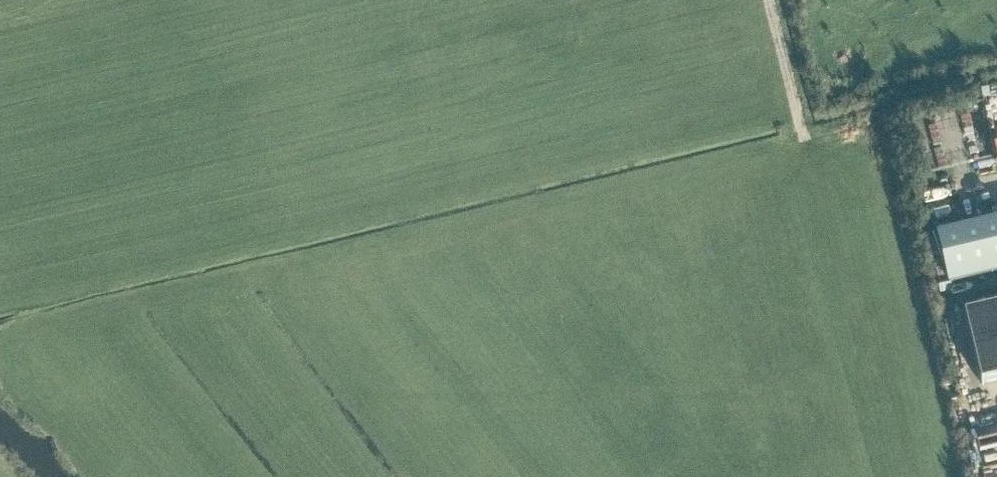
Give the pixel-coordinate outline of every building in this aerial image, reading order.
[(937,235),(950,286),(996,275),(996,221),(937,235)] [(965,316),(981,385),(996,381),(996,308),(965,316)]
